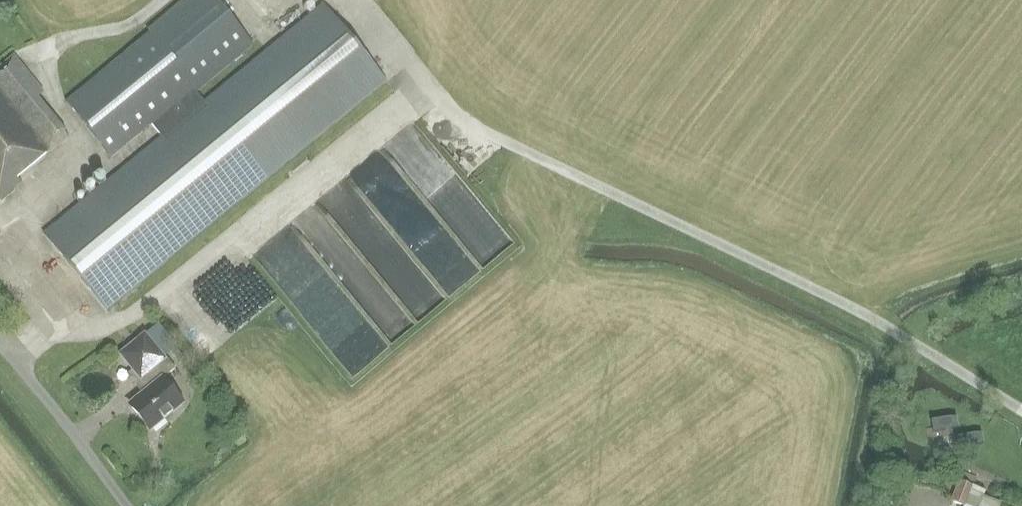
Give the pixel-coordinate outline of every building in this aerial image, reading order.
[(68,103),(83,122),(112,158),(152,125),(162,137),(44,234),(107,311),(386,83),(323,5),(204,102),(196,92),(253,46),(215,0),(185,0),(148,30),(150,33),(67,102),(68,103)] [(37,169),(34,166),(70,136),(38,97),(43,93),(14,57),(0,68),(0,200),(37,169)] [(451,292),(461,284),(445,283),(433,267),(424,267),(416,257),(408,257),(408,247),(391,225),(377,225),(377,215),(362,215),(363,217),(363,226),(360,229),(359,252),(339,268),(338,276),(358,300),(368,300),(368,311),(387,335),(402,335),(396,327),(396,318),(404,318),(404,323),(409,331),(451,298),(451,292)] [(127,375),(134,384),(143,394),(130,405),(151,431),(183,404),(162,380),(176,369),(166,357),(145,332),(117,355),(131,371),(127,375)] [(932,422),(933,434),(952,431),(958,429),(957,419),(951,419),(932,422)] [(983,446),(982,436),(975,435),(956,438),(958,450),(977,447),(983,446)] [(964,505),(965,505),(966,505),(977,478),(963,472),(959,482),(958,482),(951,501),(964,505)]
